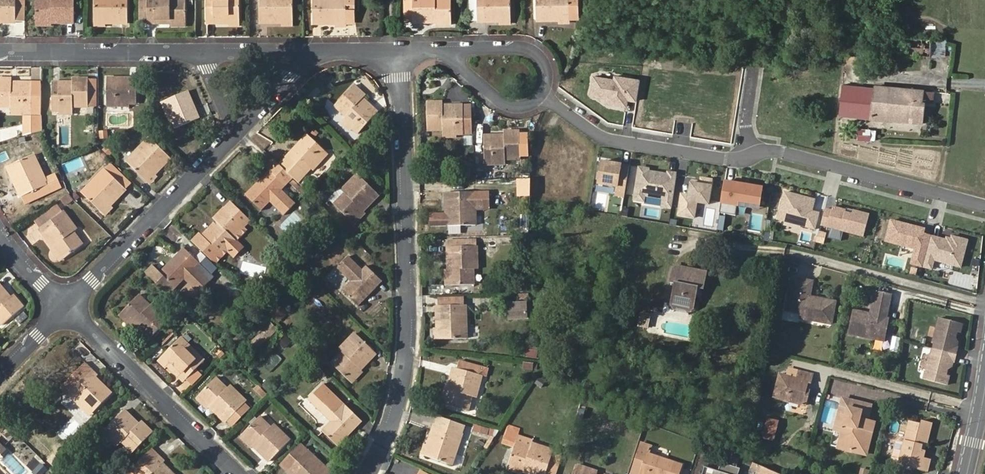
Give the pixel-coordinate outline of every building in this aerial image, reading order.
[(16,23),(16,0),(0,0),(0,23),(16,23)] [(52,24),(74,24),(73,0),(35,0),(35,24),(36,24),(52,24)] [(105,23),(127,23),(127,0),(94,0),(94,23),(95,23),(105,23)] [(185,24),(185,0),(139,0),(139,14),(147,13),(147,24),(170,24),(185,24)] [(239,24),(239,0),(206,0),(206,24),(228,24),(239,24)] [(292,24),(292,0),(260,0),(259,24),(282,24),(292,24)] [(346,23),(345,9),(354,8),(353,0),(313,0),(313,23),(336,23),(346,23)] [(451,21),(451,0),(405,0),(404,2),(413,2),(413,22),(436,21),(451,21)] [(511,20),(510,0),(477,0),(477,20),(501,20),(511,20)] [(569,0),(536,0),(536,19),(560,19),(569,19),(569,16),(569,0)] [(569,16),(579,16),(578,0),(569,0),(569,16)] [(405,22),(413,22),(413,2),(404,2),(405,22)] [(139,24),(147,24),(147,13),(139,14),(139,24)] [(892,38),(892,55),(931,57),(931,39),(892,38)] [(614,79),(592,76),(589,96),(607,99),(606,104),(627,107),(628,101),(637,103),(640,80),(615,76),(614,79)] [(107,79),(107,104),(137,104),(137,79),(107,79)] [(42,132),(42,86),(32,85),(12,85),(12,81),(0,80),(0,105),(12,105),(12,111),(22,111),(32,111),(32,135),(42,132)] [(88,106),(88,82),(72,81),(72,86),(52,86),(52,111),(72,111),(73,106),(88,106)] [(362,101),(365,98),(353,86),(336,104),(347,115),(343,119),(358,133),(376,114),(362,101)] [(875,89),(872,119),(922,124),(924,102),(922,102),(922,91),(875,86),(875,89)] [(839,116),(872,119),(875,89),(844,87),(839,116)] [(187,92),(164,102),(176,129),(199,119),(187,92)] [(464,134),(473,133),(472,107),(463,107),(443,108),(443,103),(426,104),(427,129),(443,129),(444,134),(453,134),(464,134)] [(24,136),(32,135),(32,111),(22,111),(12,111),(12,114),(25,115),(24,136)] [(99,139),(108,139),(107,131),(99,131),(99,139)] [(485,163),(504,162),(504,157),(520,156),(519,132),(503,133),(503,137),(484,138),(485,163)] [(286,156),(279,164),(293,178),(297,182),(305,174),(326,152),(307,135),(286,156)] [(126,162),(148,183),(171,158),(150,138),(126,162)] [(20,197),(47,184),(45,178),(34,155),(6,168),(11,178),(19,193),(20,197)] [(279,164),(274,159),(266,168),(270,172),(247,196),(262,210),(270,201),(284,214),(295,203),(281,190),(284,186),(293,178),(279,164)] [(598,178),(598,182),(617,185),(615,194),(624,195),(629,164),(601,160),(599,171),(597,170),(595,177),(598,178)] [(643,199),(644,194),(660,196),(658,205),(671,207),(676,173),(668,171),(668,174),(648,170),(648,168),(639,166),(634,198),(643,199)] [(7,180),(11,178),(6,168),(3,170),(7,180)] [(103,214),(126,189),(105,169),(82,194),(103,214)] [(361,172),(358,175),(366,182),(369,179),(361,172)] [(45,178),(47,184),(59,179),(56,173),(45,178)] [(335,205),(352,222),(363,211),(378,195),(366,182),(358,175),(344,189),(347,192),(335,205)] [(712,179),(701,177),(700,181),(698,181),(697,183),(691,182),(689,194),(681,193),(677,214),(694,217),(697,201),(708,203),(712,179)] [(47,184),(51,191),(62,186),(59,179),(47,184)] [(529,196),(529,179),(518,180),(518,196),(529,196)] [(735,215),(737,200),(759,204),(762,187),(724,181),(719,212),(735,215)] [(446,193),(474,192),(475,192),(475,183),(446,185),(446,193)] [(24,204),(51,191),(47,184),(20,197),(24,204)] [(489,191),(475,192),(474,192),(475,209),(489,209),(489,191)] [(475,209),(474,192),(446,193),(445,193),(445,214),(446,225),(475,224),(475,209)] [(784,192),(777,219),(814,229),(818,213),(811,211),(814,200),(784,192)] [(61,199),(65,205),(74,200),(69,194),(61,199)] [(59,206),(36,223),(40,230),(64,213),(59,206)] [(820,225),(863,236),(869,214),(853,210),(852,214),(845,212),(846,210),(832,206),(831,210),(825,208),(820,225)] [(193,243),(215,264),(222,256),(227,252),(233,258),(243,248),(236,242),(233,238),(243,227),(226,209),(214,221),(218,224),(204,238),(201,235),(193,243)] [(363,211),(352,222),(356,225),(366,214),(363,211)] [(750,212),(748,227),(762,228),(763,213),(750,212)] [(53,246),(62,259),(82,245),(73,232),(76,230),(64,213),(40,230),(53,246)] [(431,226),(446,225),(445,214),(430,214),(431,226)] [(922,267),(930,236),(923,234),(924,229),(891,221),(885,241),(915,249),(911,264),(922,267)] [(247,231),(243,227),(233,238),(236,242),(247,231)] [(946,240),(930,236),(922,267),(931,269),(933,261),(960,268),(967,241),(951,237),(951,238),(950,241),(946,240)] [(447,241),(447,248),(475,247),(476,246),(476,240),(447,241)] [(58,261),(62,259),(53,246),(50,249),(58,261)] [(475,247),(447,248),(446,248),(447,269),(447,284),(447,285),(473,284),(472,268),(476,268),(475,247)] [(160,274),(152,267),(144,275),(166,297),(175,288),(172,286),(182,276),(185,279),(198,292),(209,281),(213,277),(211,274),(199,264),(185,249),(160,274)] [(205,257),(199,264),(211,274),(217,269),(205,257)] [(343,290),(359,305),(381,281),(366,266),(362,271),(348,257),(339,268),(352,281),(343,290)] [(693,312),(695,301),(697,294),(700,294),(704,295),(707,278),(674,270),(670,287),(676,289),(671,308),(693,312)] [(175,288),(185,279),(182,276),(172,286),(175,288)] [(802,323),(831,328),(835,307),(816,303),(816,306),(810,304),(810,299),(813,287),(793,282),(791,292),(786,315),(803,318),(802,323)] [(3,323),(21,307),(12,296),(8,299),(0,289),(0,320),(3,323)] [(830,333),(831,328),(802,323),(803,318),(786,315),(791,292),(787,292),(781,325),(801,329),(802,328),(830,333)] [(884,307),(886,308),(888,297),(873,294),(869,316),(853,313),(848,336),(873,341),(874,337),(884,339),(888,322),(884,321),(881,321),(884,307)] [(122,313),(149,340),(168,320),(161,312),(154,305),(151,308),(139,296),(122,313)] [(436,299),(436,306),(465,305),(465,298),(436,299)] [(527,304),(509,304),(510,319),(527,319),(527,304)] [(289,313),(281,305),(272,315),(279,322),(289,313)] [(437,329),(437,339),(466,338),(465,305),(436,306),(437,329)] [(688,317),(693,312),(671,308),(675,314),(688,317)] [(24,312),(15,317),(18,323),(27,318),(24,312)] [(965,327),(942,320),(936,345),(937,345),(934,358),(933,357),(926,381),(949,388),(951,380),(948,379),(950,371),(954,369),(955,362),(953,362),(956,350),(959,351),(961,345),(958,342),(960,335),(963,336),(965,327)] [(277,330),(271,324),(262,334),(268,340),(265,343),(269,347),(276,340),(272,336),(277,330)] [(349,381),(361,370),(376,354),(355,333),(341,349),(344,352),(332,364),(349,381)] [(259,337),(265,343),(268,340),(262,334),(259,337)] [(184,382),(204,361),(181,338),(161,359),(184,382)] [(526,357),(537,358),(538,349),(526,348),(526,357)] [(264,366),(270,372),(282,359),(275,353),(264,366)] [(459,360),(457,369),(481,376),(485,377),(487,368),(459,360)] [(85,363),(64,384),(71,391),(91,370),(85,363)] [(442,404),(467,411),(472,396),(475,397),(481,376),(457,369),(453,368),(442,404)] [(71,391),(93,412),(111,395),(95,378),(97,376),(91,370),(71,391)] [(363,373),(361,370),(349,381),(352,384),(363,373)] [(780,376),(773,399),(805,407),(807,396),(804,396),(807,384),(809,385),(811,378),(797,374),(795,381),(780,376)] [(535,384),(543,388),(546,381),(539,377),(535,384)] [(216,378),(199,396),(226,422),(246,402),(230,387),(228,389),(216,378)] [(258,385),(253,390),(262,397),(266,392),(258,385)] [(89,416),(93,412),(71,391),(68,394),(89,416)] [(328,397),(317,408),(331,422),(324,430),(338,444),(361,420),(346,406),(332,393),(328,397)] [(842,402),(835,428),(843,429),(841,437),(838,450),(851,454),(852,449),(865,453),(870,435),(862,432),(865,423),(869,408),(842,402)] [(123,440),(134,451),(151,433),(141,422),(138,425),(123,411),(105,430),(119,444),(123,440)] [(242,435),(269,461),(289,441),(275,427),(272,430),(259,418),(242,435)] [(437,418),(435,425),(462,434),(464,427),(437,418)] [(763,434),(773,437),(776,425),(767,422),(763,434)] [(922,458),(924,452),(919,451),(921,445),(925,446),(931,424),(921,422),(920,425),(910,423),(905,440),(900,462),(900,463),(912,467),(911,469),(925,473),(928,460),(922,458)] [(872,425),(865,423),(862,432),(870,435),(872,425)] [(427,445),(423,455),(452,465),(462,434),(435,425),(434,425),(427,445)] [(475,425),(473,431),(488,435),(489,429),(475,425)] [(504,439),(516,443),(531,447),(532,444),(533,441),(518,437),(519,429),(509,426),(504,439)] [(21,428),(15,434),(21,439),(26,433),(21,428)] [(843,429),(835,428),(833,436),(841,437),(843,429)] [(771,443),(773,437),(763,434),(761,440),(771,443)] [(892,460),(900,462),(905,440),(898,438),(895,441),(891,457),(892,460)] [(508,467),(530,473),(545,473),(553,450),(532,444),(531,447),(516,443),(508,467)] [(682,466),(649,454),(652,447),(643,443),(637,461),(646,464),(642,473),(679,473),(682,466)] [(305,448),(301,444),(291,454),(295,459),(305,448)] [(295,459),(291,454),(280,465),(288,473),(308,451),(305,448),(295,459)] [(288,473),(289,473),(332,473),(308,451),(288,473)] [(141,473),(171,473),(162,465),(164,463),(157,457),(141,473)] [(53,460),(47,465),(53,471),(58,465),(53,460)] [(632,473),(642,473),(646,464),(637,461),(632,473)] [(572,473),(596,473),(597,472),(575,465),(572,473)] [(703,468),(701,473),(737,473),(738,471),(720,465),(717,473),(703,468)]
